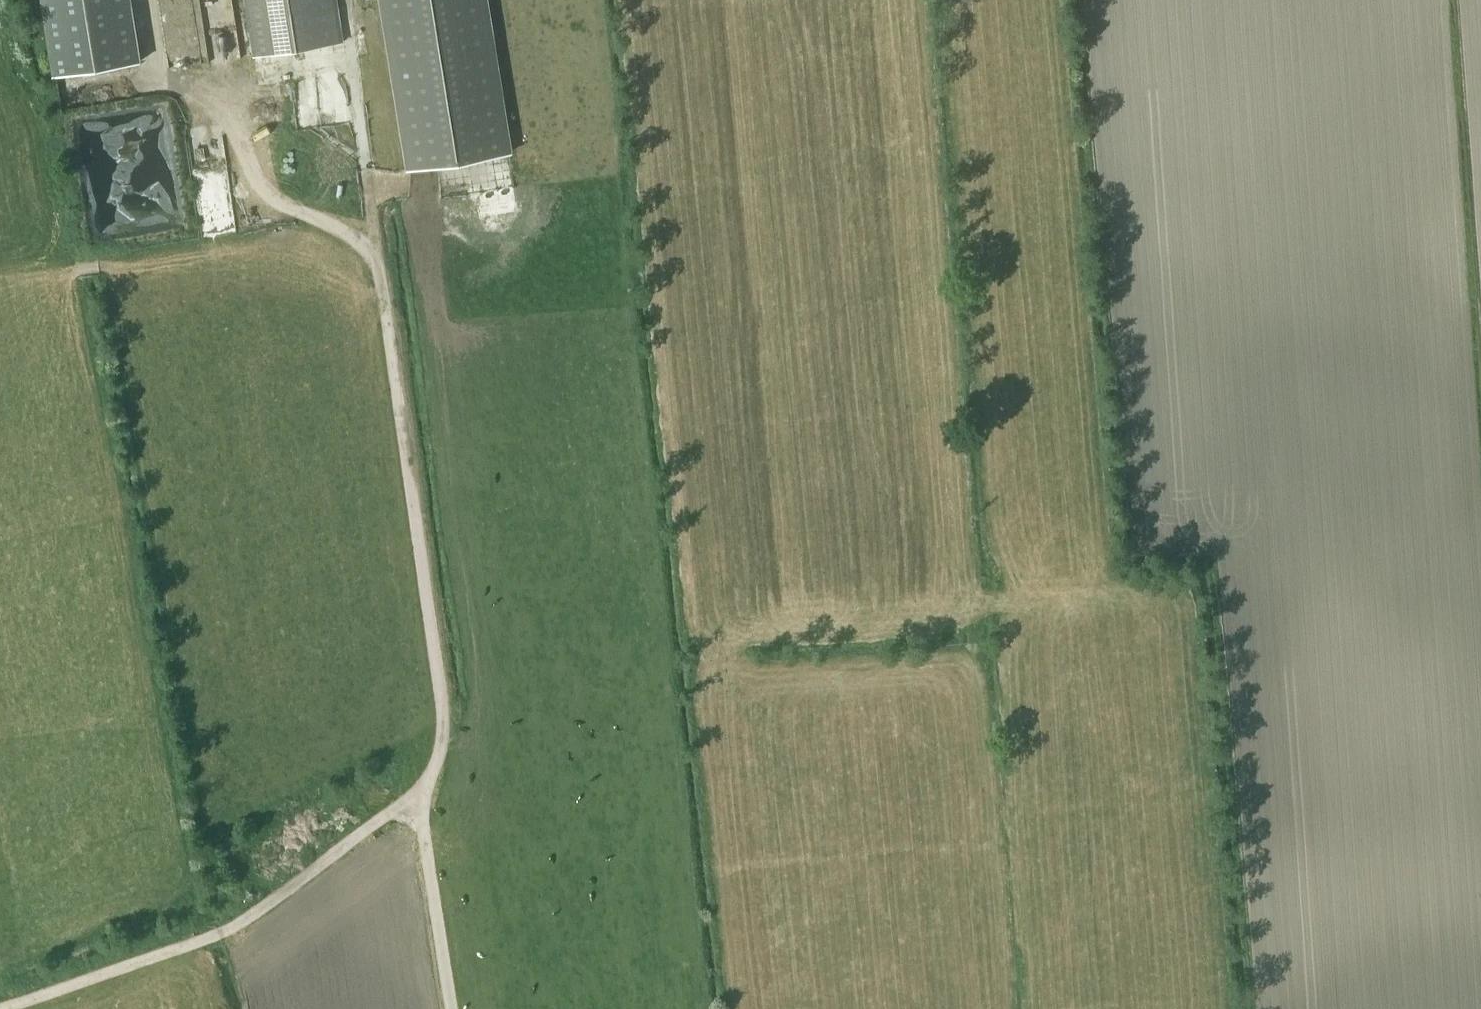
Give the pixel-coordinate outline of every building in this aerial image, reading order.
[(54,75),(142,62),(132,0),(42,0),(54,75)] [(253,55),(341,41),(334,0),(245,0),(253,55)] [(489,0),(379,0),(406,169),(513,152),(489,0)]
